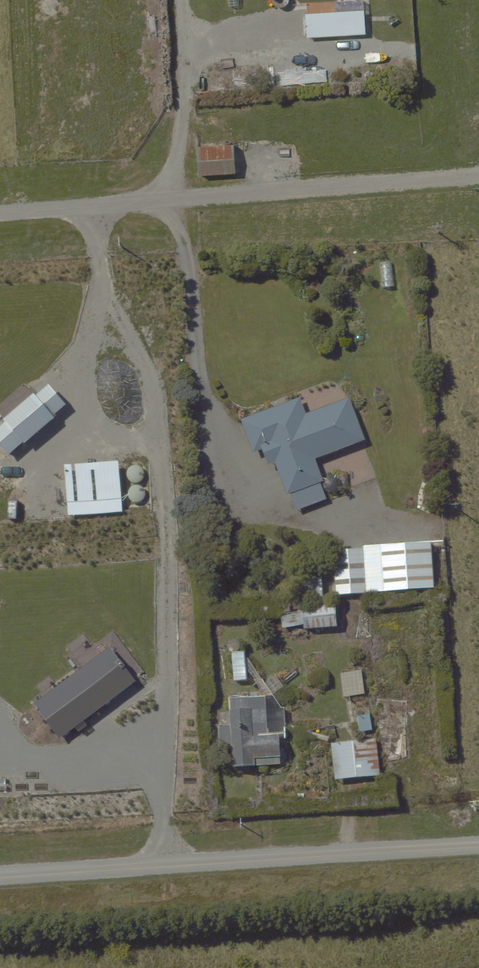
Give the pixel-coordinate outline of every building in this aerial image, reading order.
[(365,0),(315,0),(291,1),(293,50),(366,47),(365,0)] [(237,174),(235,135),(196,136),(197,175),(237,174)] [(298,406),(243,422),(254,459),(265,456),(269,469),(285,464),(297,506),(326,497),(315,462),(366,447),(352,400),(323,408),(324,413),(302,420),(298,406)] [(433,591),(430,544),(343,548),(344,568),(333,569),(335,596),(433,591)] [(335,607),(326,607),(327,615),(309,616),(309,630),(336,629),(335,607)] [(232,709),(218,709),(220,753),(231,752),(232,773),(251,773),(251,768),(280,768),(280,735),(266,736),(265,694),(231,695),(232,709)] [(376,741),(333,743),(335,782),(378,780),(376,741)]
